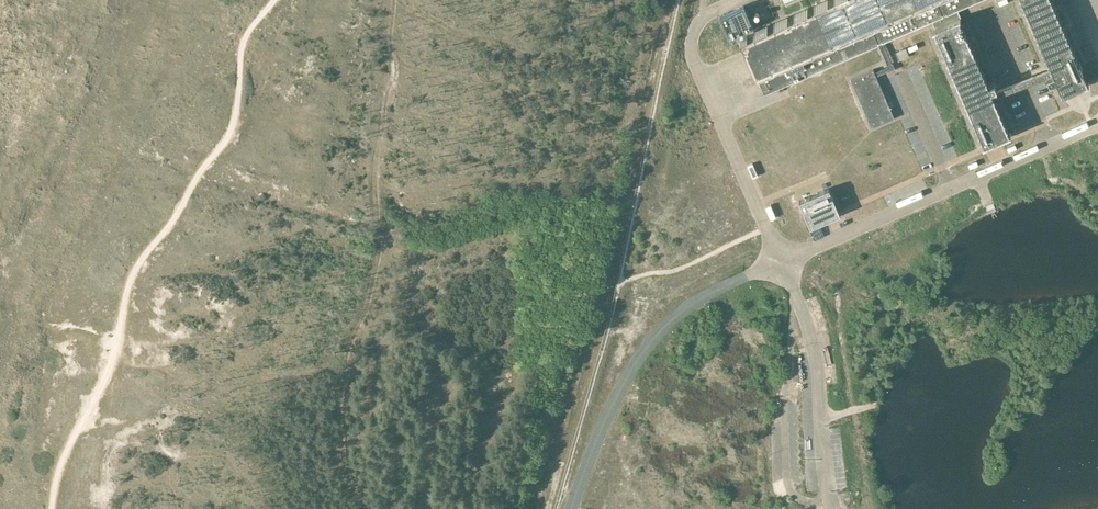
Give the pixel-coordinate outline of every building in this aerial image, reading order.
[(720,14),(729,36),(731,35),(733,42),(741,39),(757,74),(764,93),(879,43),(888,64),(892,63),(882,42),(904,32),(909,43),(915,40),(911,29),(979,0),(824,0),(754,30),(744,4),(720,14)] [(1051,66),(1044,69),(1046,75),(1049,81),(1056,79),(1056,80),(1062,93),(1087,82),(1082,69),(1052,0),(1022,0),(1051,66)] [(959,17),(933,28),(984,145),(1009,134),(993,96),(1046,75),(1044,69),(997,88),(994,81),(988,84),(959,17)] [(873,69),(850,79),(872,127),(894,117),(877,76),(889,70),(890,71),(895,69),(893,63),(892,63),(888,64),(887,65),(887,66),(875,71),(873,69)] [(829,189),(799,202),(810,228),(840,215),(829,189)]
